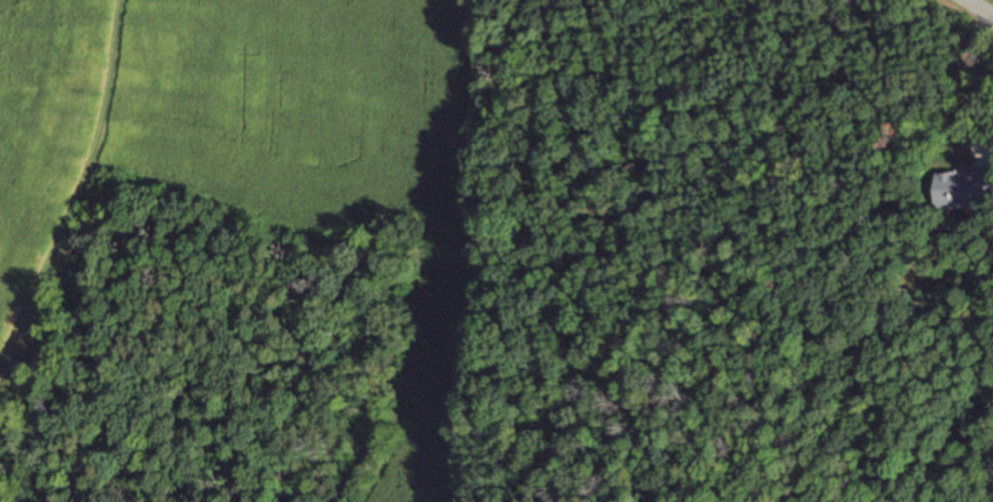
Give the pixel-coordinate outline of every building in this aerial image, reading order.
[(980,171),(980,173),(938,174),(938,207),(976,206),(976,215),(992,215),(992,192),(992,170),(980,171)]
